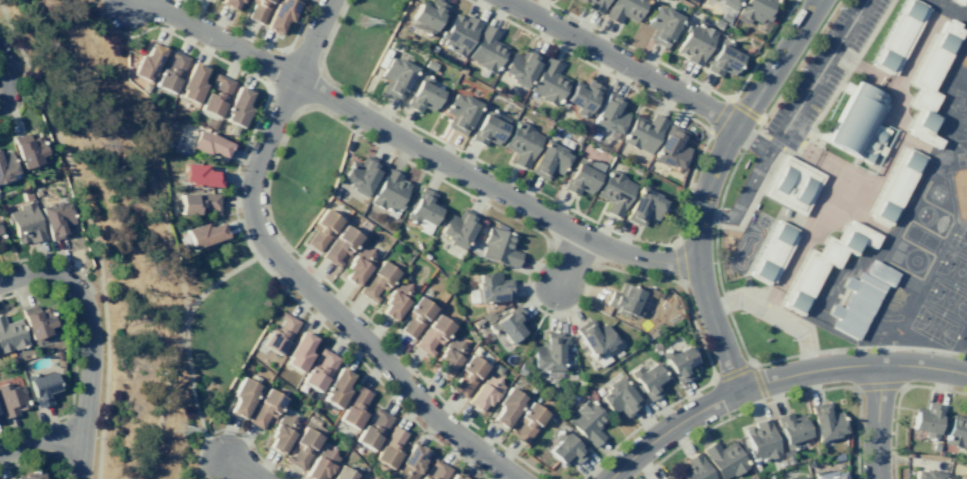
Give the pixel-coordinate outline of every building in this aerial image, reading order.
[(219,3),(220,0),(242,0),(241,2),(238,1),(234,9),(219,3)] [(249,1),(249,0),(272,0),(261,24),(247,17),(253,3),(249,1)] [(298,3),(292,0),(278,0),(278,1),(276,0),(264,27),(278,34),(284,19),(289,22),(298,3)] [(447,5),(437,0),(432,0),(430,4),(422,0),(419,0),(406,25),(430,38),(447,5)] [(586,6),(590,0),(607,0),(600,13),(586,6)] [(603,16),(612,0),(647,0),(635,23),(621,16),(617,24),(603,16)] [(720,1),(718,0),(737,0),(732,10),(719,3),(720,1)] [(737,14),(744,0),(775,0),(768,13),(771,15),(767,22),(762,20),(760,23),(752,19),(751,21),(737,14)] [(889,74),(893,76),(929,8),(914,0),(905,0),(871,64),(889,74)] [(682,16),(665,48),(648,39),(653,29),(645,24),(654,6),(661,9),(662,6),(682,16)] [(722,12),(719,19),(727,23),(731,17),(722,12)] [(466,15),(480,23),(462,57),(439,46),(443,39),(438,37),(442,30),(444,31),(454,13),(464,18),(466,15)] [(715,18),(711,25),(720,29),(723,22),(715,18)] [(938,95),(929,112),(938,117),(929,134),(940,140),(936,149),(907,133),(908,131),(903,128),(913,110),(904,106),(914,88),(905,84),(933,31),(938,33),(944,22),(947,24),(949,20),(958,24),(956,28),(962,31),(930,91),(938,95)] [(702,25),(716,32),(698,67),(684,60),(687,55),(685,54),(684,55),(676,51),(685,33),(682,32),(686,24),(692,27),(694,23),(701,27),(702,25)] [(466,58),(483,24),(497,32),(493,41),(506,47),(492,74),(476,66),(477,63),(466,58)] [(722,39),(716,50),(713,49),(708,60),(711,61),(706,70),(716,75),(719,69),(733,76),(743,57),(733,51),(735,46),(722,39)] [(139,54),(130,73),(147,81),(150,75),(152,76),(164,49),(150,42),(144,57),(139,54)] [(519,56),(524,46),(542,55),(525,89),(510,81),(511,79),(506,77),(508,74),(501,71),(511,52),(519,56)] [(163,63),(154,84),(172,93),(188,58),(170,49),(167,55),(172,57),(168,66),(163,63)] [(529,90),(546,57),(560,64),(555,73),(568,80),(555,106),(538,98),(540,96),(529,90)] [(386,80),(380,91),(398,100),(416,67),(401,59),(400,61),(396,58),(394,61),(388,58),(378,76),(386,80)] [(427,58),(437,63),(432,72),(422,66),(427,58)] [(204,85),(196,104),(179,96),(182,90),(180,89),(192,62),(206,69),(199,83),(204,85)] [(209,87),(199,108),(218,117),(234,82),(215,73),(213,79),(217,81),(213,89),(209,87)] [(430,112),(444,86),(421,74),(416,84),(414,83),(409,93),(411,95),(405,105),(419,112),(422,107),(430,112)] [(601,87),(595,99),(598,100),(592,111),(589,110),(585,118),(575,113),(578,108),(564,101),(574,81),(584,86),(587,80),(601,87)] [(886,98),(873,122),(887,130),(879,145),(885,148),(880,157),(873,153),(867,164),(824,141),(823,143),(814,138),(819,128),(827,133),(847,95),(839,91),(844,82),(852,87),(855,82),(879,94),(886,98)] [(249,108),(241,127),(224,120),(227,113),(225,112),(237,86),(251,92),(244,106),(249,108)] [(620,111),(625,100),(607,91),(589,125),(604,132),(605,130),(610,133),(611,130),(618,134),(628,115),(620,111)] [(450,115),(445,126),(464,135),(480,101),(465,93),(465,95),(460,93),(458,96),(452,92),(443,112),(450,115)] [(495,146),(509,120),(486,107),(481,117),(479,116),(473,127),(475,128),(470,138),(484,146),(486,141),(495,146)] [(649,153),(667,120),(652,113),(648,122),(635,115),(621,141),(637,150),(638,147),(649,153)] [(542,136),(525,169),(511,162),(515,153),(502,146),(516,120),(532,128),(531,130),(542,136)] [(682,143),(687,132),(669,123),(651,157),(666,164),(667,162),(672,165),(673,162),(680,166),(689,147),(682,143)] [(207,155),(189,146),(197,130),(203,133),(204,131),(230,144),(224,157),(210,150),(207,155)] [(14,137),(20,168),(41,164),(40,156),(46,155),(42,136),(29,138),(29,134),(14,137)] [(552,170),(547,180),(529,171),(546,137),(561,145),(560,147),(565,149),(563,152),(570,155),(560,174),(552,170)] [(902,145),(924,157),(888,226),(865,214),(902,145)] [(0,152),(0,182),(18,176),(9,149),(0,152)] [(352,188),(351,190),(364,197),(382,163),(363,153),(358,163),(351,159),(340,179),(348,183),(346,185),(352,188)] [(782,153),(761,194),(802,216),(823,175),(810,168),(782,153)] [(588,194),(604,164),(592,158),(590,162),(579,156),(574,166),(572,165),(566,175),(568,177),(563,187),(577,194),(579,189),(588,194)] [(204,164),(184,163),(182,181),(189,182),(189,184),(218,186),(219,171),(204,170),(204,164)] [(409,183),(399,202),(402,203),(394,219),(385,214),(387,210),(383,208),(382,210),(368,202),(387,167),(401,175),(399,178),(409,183)] [(635,185),(618,218),(603,211),(608,202),(595,195),(609,168),(625,177),(624,179),(635,185)] [(647,217),(642,227),(623,218),(639,184),(655,191),(654,193),(659,195),(657,198),(664,201),(655,220),(647,217)] [(339,189),(336,198),(331,196),(334,187),(339,189)] [(441,206),(426,235),(417,230),(419,226),(404,218),(420,187),(435,194),(432,201),(441,206)] [(202,214),(179,214),(179,194),(218,194),(217,214),(211,214),(211,209),(202,209),(202,214)] [(68,202),(60,204),(59,201),(39,207),(49,241),(65,236),(63,227),(74,223),(68,202)] [(43,237),(33,203),(7,210),(18,245),(43,237)] [(461,207),(480,217),(462,250),(448,243),(449,241),(444,239),(445,236),(438,232),(448,213),(456,217),(461,207)] [(340,221),(317,252),(305,242),(314,230),(310,227),(323,208),(340,221)] [(777,220),(795,230),(793,234),(796,235),(771,283),(768,281),(766,285),(747,275),(777,220)] [(808,248),(783,294),(780,301),(784,303),(782,306),(799,315),(801,312),(827,263),(835,268),(844,251),(853,255),(860,241),(871,247),(877,236),(848,220),(846,224),(843,222),(834,239),(825,235),(816,252),(808,248)] [(204,223),(185,229),(190,247),(197,244),(198,247),(226,237),(221,223),(206,228),(204,223)] [(360,236),(343,224),(320,256),(338,269),(342,263),(338,260),(344,252),(347,254),(360,236)] [(520,253),(514,268),(480,256),(484,244),(481,243),(488,225),(516,235),(511,250),(520,253)] [(374,259),(354,287),(341,277),(347,270),(344,268),(348,263),(347,262),(358,247),(362,250),(363,249),(368,248),(369,254),(369,255),(374,259)] [(870,259),(862,273),(889,287),(897,273),(870,259)] [(397,272),(380,260),(357,292),(374,305),(379,299),(375,296),(381,288),(384,290),(397,272)] [(511,277),(514,299),(477,304),(475,288),(476,288),(475,282),(478,282),(476,273),(499,271),(500,279),(511,277)] [(855,340),(885,285),(857,271),(853,278),(856,279),(855,280),(847,276),(843,286),(851,290),(850,293),(847,292),(840,305),(843,306),(841,309),(832,304),(827,313),(835,318),(834,320),(832,319),(828,326),(855,340)] [(413,293),(393,321),(380,312),(385,304),(383,303),(387,297),(386,296),(397,281),(401,285),(402,284),(407,283),(408,289),(413,293)] [(642,307),(636,318),(604,304),(611,290),(617,292),(621,282),(642,292),(636,304),(642,307)] [(434,308),(411,339),(399,330),(408,317),(404,314),(417,296),(434,308)] [(51,308),(56,326),(49,328),(51,335),(32,341),(22,309),(37,304),(39,312),(51,308)] [(508,343),(526,330),(519,321),(524,317),(515,305),(505,312),(504,309),(494,316),(490,310),(481,315),(495,335),(499,332),(508,343)] [(260,345),(278,356),(298,322),(280,311),(276,317),(280,319),(275,328),(271,326),(260,345)] [(452,326),(435,313),(412,346),(430,358),(434,352),(430,350),(436,341),(439,344),(452,326)] [(13,349),(0,353),(0,315),(3,314),(6,324),(21,319),(29,346),(15,350),(14,346),(13,347),(13,349)] [(480,317),(483,323),(474,329),(470,323),(480,317)] [(604,323),(615,341),(609,345),(610,348),(592,359),(573,328),(590,317),(596,328),(604,323)] [(285,356),(300,330),(313,338),(305,351),(309,354),(299,372),(283,363),(287,357),(285,356)] [(560,377),(560,366),(563,366),(563,353),(566,353),(566,336),(561,336),(561,332),(544,332),(544,340),(539,340),(539,345),(531,345),(531,368),(538,368),(538,371),(545,371),(545,377),(560,377)] [(466,350),(445,378),(433,369),(438,361),(435,360),(440,354),(438,353),(449,338),(454,341),(460,340),(461,345),(460,346),(466,350)] [(685,346),(696,365),(685,371),(686,373),(689,372),(691,377),(677,385),(659,353),(670,347),(673,352),(685,346)] [(300,382),(318,393),(339,359),(320,348),(317,354),(321,356),(315,365),(312,363),(300,382)] [(54,352),(56,360),(64,357),(62,350),(54,352)] [(469,354),(486,366),(464,398),(446,386),(450,380),(454,382),(460,374),(456,372),(469,354)] [(527,367),(522,375),(515,371),(521,362),(527,367)] [(654,363),(666,381),(656,388),(657,390),(659,389),(663,393),(649,403),(641,391),(639,393),(632,383),(635,381),(629,372),(639,366),(642,371),(654,363)] [(323,392),(338,366),(352,374),(344,388),(348,390),(337,409),(322,399),(325,393),(323,392)] [(55,372),(62,393),(50,397),(52,404),(38,408),(27,376),(39,373),(40,377),(55,372)] [(487,375),(466,403),(479,412),(484,405),(487,407),(491,401),(492,402),(503,387),(499,384),(499,383),(499,378),(493,379),(492,379),(487,375)] [(256,392),(242,419),(228,411),(235,397),(231,395),(241,376),(257,385),(253,391),(256,392)] [(619,376),(641,406),(625,418),(618,409),(611,414),(598,397),(604,393),(602,390),(608,386),(607,385),(619,376)] [(4,419),(0,406),(0,385),(9,382),(11,388),(18,385),(19,387),(23,385),(26,393),(25,393),(29,408),(20,411),(19,409),(17,410),(19,414),(4,419)] [(337,418),(357,385),(370,393),(362,406),(367,409),(355,429),(337,418)] [(521,405),(504,429),(491,420),(500,407),(496,404),(508,387),(523,397),(519,403),(521,405)] [(266,388),(246,421),(260,429),(268,415),(272,418),(283,398),(266,388)] [(586,398),(607,419),(597,430),(604,437),(592,448),(565,421),(574,412),(573,411),(586,398)] [(845,432),(840,410),(831,412),(829,401),(809,406),(817,442),(832,439),(832,437),(838,436),(837,433),(845,432)] [(529,402),(546,414),(523,446),(506,434),(510,428),(514,430),(519,422),(516,420),(529,402)] [(937,440),(939,429),(941,429),(943,418),(941,418),(943,405),(928,402),(926,409),(916,407),(912,429),(926,431),(924,437),(937,440)] [(354,441),(372,452),(393,418),(374,407),(370,413),(374,415),(369,424),(366,422),(354,441)] [(786,450),(798,447),(796,440),(809,435),(802,415),(792,418),(790,412),(776,417),(779,429),(777,430),(781,441),(784,440),(785,443),(784,443),(786,450)] [(298,424),(280,454),(267,446),(271,439),(269,437),(272,431),(271,430),(280,414),(285,417),(286,416),(291,415),(292,420),(292,421),(298,424)] [(953,414),(966,419),(966,448),(961,446),(961,448),(944,443),(953,414)] [(768,417),(781,455),(766,460),(766,458),(758,461),(756,456),(750,458),(747,450),(750,449),(744,429),(753,426),(754,428),(755,427),(754,422),(768,417)] [(304,426),(322,437),(301,471),(283,460),(286,453),(290,456),(296,447),(292,445),(304,426)] [(372,459),(391,426),(405,433),(397,447),(401,450),(390,469),(372,459)] [(561,427),(586,452),(575,463),(570,459),(562,467),(546,450),(556,440),(552,436),(561,427)] [(731,474),(723,478),(719,478),(701,448),(715,440),(720,449),(733,441),(748,467),(733,476),(731,474)] [(421,466),(414,478),(407,478),(401,478),(400,476),(400,475),(394,472),(412,442),(425,450),(421,457),(423,459),(420,465),(421,466)] [(934,442),(940,444),(938,451),(932,450),(934,442)] [(303,477),(306,478),(320,478),(321,477),(323,478),(327,473),(328,474),(338,458),(333,455),(333,454),(332,449),(326,450),(326,451),(320,447),(303,477)] [(791,450),(795,462),(787,465),(783,452),(791,450)] [(697,452),(685,460),(687,464),(686,465),(685,464),(676,469),(682,478),(714,478),(697,452)] [(843,453),(844,459),(834,461),(833,455),(843,453)] [(451,469),(432,457),(428,464),(432,466),(427,475),(424,473),(420,478),(445,478),(451,469)] [(354,473),(351,478),(330,478),(339,464),(354,473)] [(946,472),(944,478),(914,478),(916,469),(923,471),(924,468),(930,470),(930,469),(946,472)] [(44,469),(47,478),(19,478),(18,477),(44,469)] [(843,471),(845,478),(814,478),(813,473),(829,470),(829,471),(835,470),(836,472),(843,471)]
